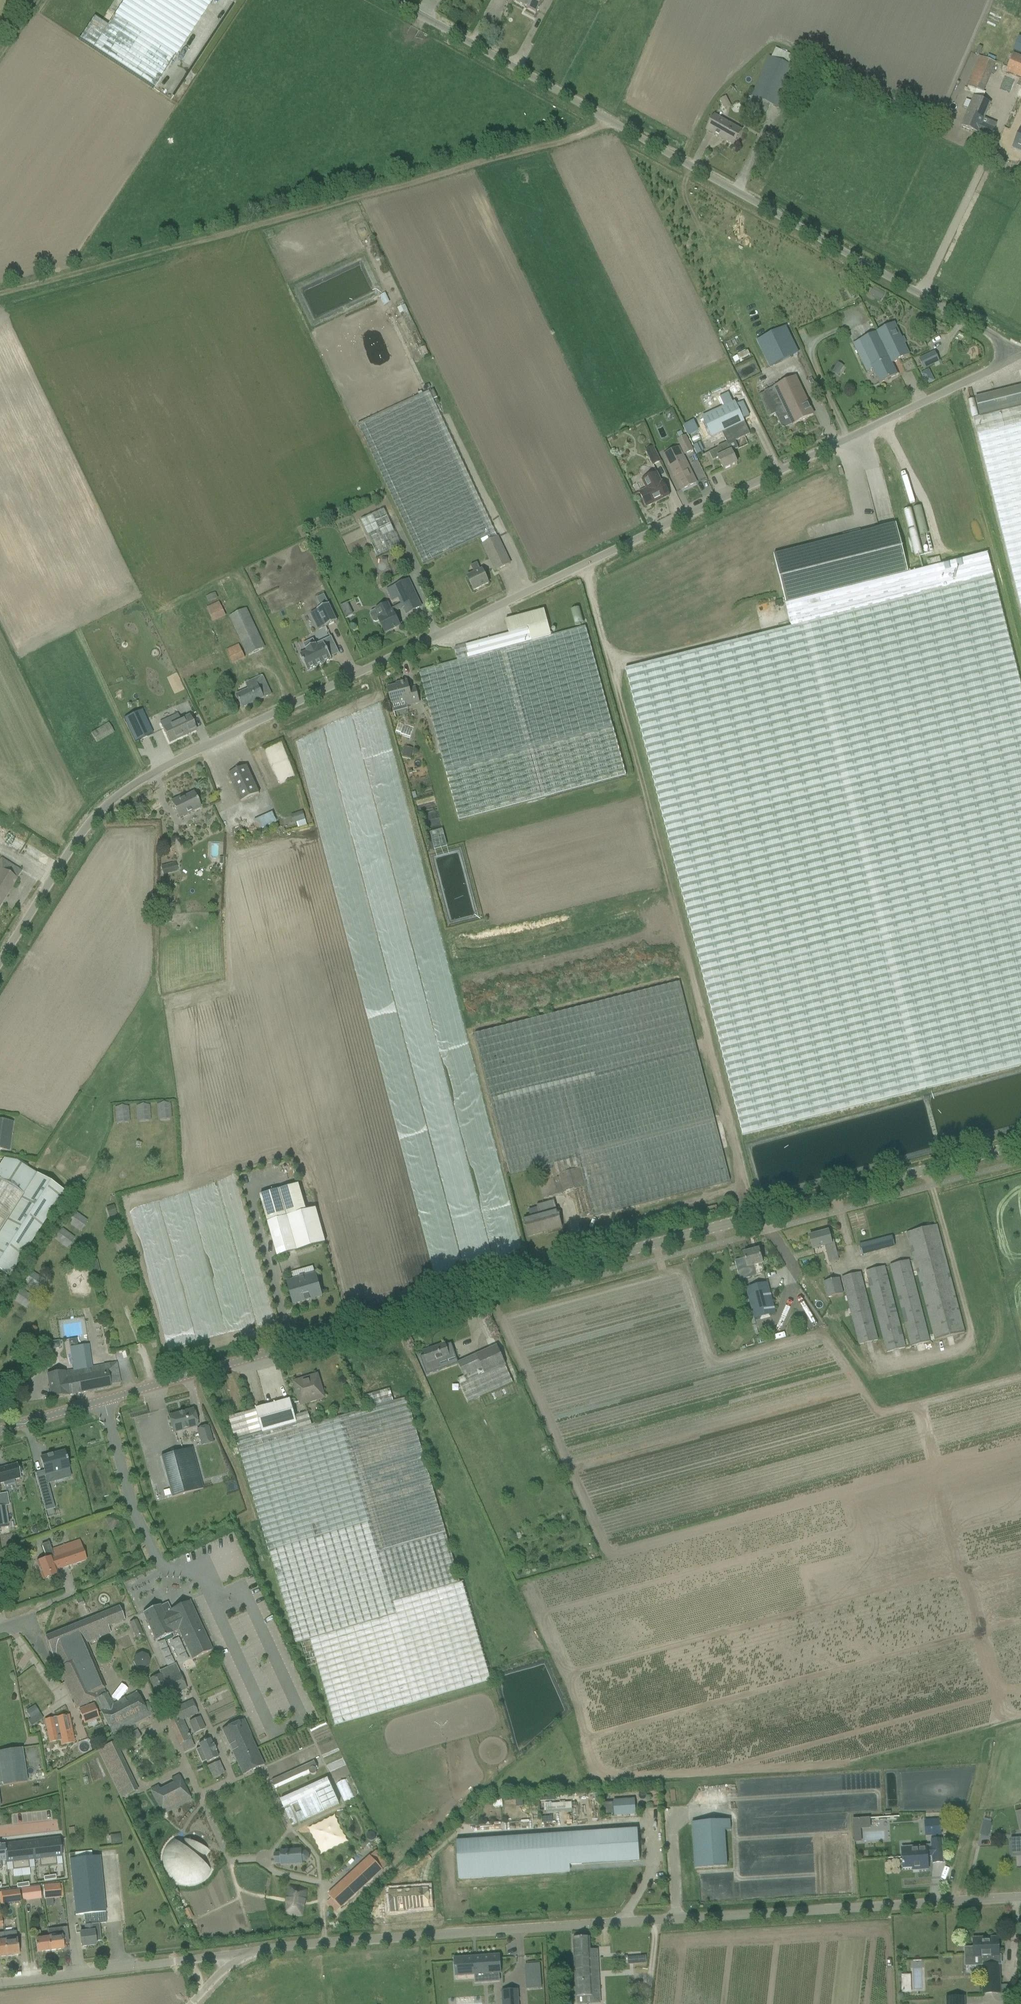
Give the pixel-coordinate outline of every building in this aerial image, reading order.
[(80,40),(154,89),(212,0),(125,0),(107,27),(94,19),(80,40)] [(536,13),(544,0),(513,0),(536,13)] [(768,57),(751,96),(752,96),(748,106),(750,107),(748,113),(754,116),(756,110),(766,115),(770,105),(780,109),(797,69),(794,68),(800,55),(777,45),(772,58),(768,57)] [(1006,73),(1020,79),(1020,56),(1014,53),(1006,73)] [(991,139),(995,129),(997,124),(984,119),(991,104),(974,98),(961,127),(991,139)] [(734,146),(742,131),(715,116),(707,131),(734,146)] [(1011,151),(1020,155),(1020,127),(1011,151)] [(403,306),(401,307),(398,309),(401,315),(408,311),(405,305),(404,306),(403,306)] [(889,359),(895,356),(897,361),(910,355),(895,324),(876,333),(889,359)] [(798,354),(786,328),(757,341),(770,368),(798,354)] [(873,370),(880,384),(897,375),(892,364),(897,361),(895,356),(889,359),(876,333),(853,344),(866,373),(873,370)] [(919,360),(924,370),(939,362),(934,352),(919,360)] [(931,376),(924,380),(927,385),(934,382),(931,376)] [(795,378),(765,392),(765,393),(759,396),(769,418),(775,415),(778,420),(788,414),(793,425),(813,415),(795,378)] [(975,399),(980,418),(974,420),(1020,609),(1020,387),(975,399)] [(423,565),(480,538),(496,572),(510,565),(506,556),(430,392),(358,426),(423,565)] [(711,438),(722,433),(724,437),(728,445),(710,453),(713,461),(718,458),(724,470),(737,464),(732,452),(739,449),(735,441),(750,435),(735,402),(701,418),(711,438)] [(696,420),(684,425),(688,435),(700,431),(696,420)] [(685,437),(683,433),(678,436),(679,439),(676,441),(684,456),(692,452),(685,437)] [(693,446),(698,454),(705,450),(700,442),(693,446)] [(645,452),(652,467),(660,463),(653,448),(645,452)] [(696,484),(683,456),(669,463),(682,490),(696,484)] [(646,489),(639,492),(647,507),(670,496),(662,481),(661,482),(657,473),(642,480),(646,489)] [(922,507),(905,510),(914,552),(922,550),(919,535),(927,533),(922,507)] [(385,509),(361,520),(378,557),(402,546),(385,509)] [(987,554),(908,574),(896,525),(774,556),(786,604),(792,628),(626,670),(704,981),(742,1134),(1020,1064),(1020,688),(987,554)] [(928,567),(941,564),(939,558),(927,561),(928,567)] [(474,591),(489,584),(482,570),(480,570),(477,563),(471,567),(474,573),(467,577),(474,591)] [(394,587),(402,605),(407,614),(421,607),(408,580),(394,587)] [(325,594),(317,598),(320,605),(328,602),(325,594)] [(213,622),(226,616),(220,601),(207,607),(213,622)] [(347,604),(342,606),(345,616),(351,614),(347,604)] [(385,634),(400,626),(393,612),(388,604),(375,610),(375,611),(371,613),(370,616),(373,623),(376,623),(379,622),(385,634)] [(264,648),(246,609),(230,617),(248,656),(264,648)] [(327,609),(315,615),(316,615),(324,631),(323,631),(323,632),(335,626),(335,625),(334,626),(327,610),(327,609)] [(574,624),(582,623),(580,609),(572,610),(574,624)] [(459,821),(626,776),(614,732),(586,627),(551,636),(547,621),(544,611),(506,621),(509,634),(466,646),(470,658),(419,672),(422,682),(459,821)] [(326,648),(335,644),(332,637),(316,645),(313,639),(303,644),(307,652),(299,655),(308,672),(332,660),(331,659),(326,648)] [(161,660),(167,657),(159,639),(153,642),(161,660)] [(233,663),(246,658),(239,644),(227,650),(233,663)] [(236,695),(243,709),(272,695),(263,676),(246,684),(249,690),(236,695)] [(419,703),(415,688),(409,690),(407,682),(400,684),(400,686),(388,689),(392,706),(405,703),(406,706),(419,703)] [(153,734),(142,711),(124,719),(135,742),(153,734)] [(196,731),(189,716),(180,720),(178,714),(160,723),(170,743),(196,731)] [(114,733),(108,723),(91,734),(96,743),(114,733)] [(259,794),(251,775),(247,766),(229,775),(241,802),(259,794)] [(200,808),(194,793),(181,799),(181,798),(171,802),(179,818),(200,808)] [(297,823),(306,820),(303,811),(294,814),(297,823)] [(259,819),(263,829),(278,822),(274,812),(259,819)] [(431,832),(435,848),(448,845),(444,830),(431,832)] [(22,871),(1,858),(0,859),(0,907),(17,879),(22,871)] [(172,873),(170,865),(161,867),(163,876),(172,873)] [(475,1035),(507,1163),(510,1176),(541,1168),(545,1182),(539,1184),(543,1200),(574,1192),(581,1220),(730,1182),(679,983),(475,1035)] [(158,1103),(158,1119),(171,1119),(171,1103),(158,1103)] [(150,1104),(136,1105),(137,1121),(151,1121),(150,1104)] [(115,1106),(116,1123),(129,1122),(129,1106),(115,1106)] [(9,1122),(0,1121),(0,1150),(5,1150),(9,1122)] [(36,1174),(24,1195),(0,1180),(0,1273),(9,1278),(64,1192),(36,1174)] [(325,1243),(316,1209),(308,1211),(300,1184),(260,1196),(278,1257),(325,1243)] [(106,1208),(109,1218),(116,1216),(114,1206),(106,1208)] [(562,1228),(557,1210),(523,1219),(528,1238),(529,1237),(528,1236),(529,1236),(544,1232),(544,1231),(561,1226),(562,1228)] [(82,1231),(89,1220),(77,1213),(71,1225),(82,1231)] [(112,1229),(120,1227),(117,1217),(109,1219),(112,1229)] [(965,1333),(937,1226),(908,1234),(936,1341),(965,1333)] [(55,1242),(69,1248),(75,1236),(60,1229),(55,1242)] [(834,1244),(832,1244),(828,1232),(810,1237),(813,1249),(825,1246),(829,1263),(838,1261),(834,1244)] [(895,1247),(893,1238),(860,1246),(862,1256),(895,1247)] [(759,1250),(744,1254),(748,1269),(754,1267),(756,1276),(765,1274),(764,1273),(762,1264),(763,1264),(759,1250)] [(86,1263),(89,1275),(100,1272),(97,1260),(86,1263)] [(890,1266),(904,1323),(911,1347),(931,1342),(909,1261),(890,1266)] [(885,1267),(865,1272),(887,1353),(906,1348),(900,1324),(885,1267)] [(861,1273),(841,1278),(859,1346),(879,1341),(861,1273)] [(316,1275),(288,1283),(294,1305),(322,1297),(316,1275)] [(840,1278),(823,1283),(827,1298),(844,1294),(840,1278)] [(754,1319),(776,1314),(768,1283),(746,1288),(754,1319)] [(25,1309),(33,1298),(22,1289),(14,1300),(25,1309)] [(756,1338),(758,1345),(765,1344),(763,1336),(756,1338)] [(70,1347),(78,1346),(77,1339),(69,1340),(70,1347)] [(60,1341),(50,1343),(51,1349),(53,1350),(59,1349),(60,1347),(60,1341)] [(428,1366),(450,1358),(445,1344),(424,1352),(428,1366)] [(497,1346),(477,1355),(458,1363),(464,1377),(483,1369),(485,1374),(505,1365),(497,1346)] [(110,1364),(81,1369),(73,1370),(65,1371),(65,1372),(47,1375),(51,1398),(69,1396),(80,1393),(111,1387),(109,1375),(112,1375),(110,1364)] [(318,1375),(294,1382),(301,1407),(325,1399),(318,1375)] [(295,1417),(294,1409),(291,1400),(256,1410),(229,1418),(232,1428),(235,1440),(296,1644),(302,1642),(309,1667),(317,1665),(335,1727),(489,1682),(491,1681),(463,1582),(460,1583),(407,1398),(393,1402),(390,1389),(366,1396),(370,1409),(312,1426),(308,1413),(295,1417)] [(198,1428),(193,1410),(169,1417),(174,1435),(198,1428)] [(212,1444),(208,1427),(197,1430),(202,1447),(212,1444)] [(203,1489),(192,1448),(161,1456),(172,1498),(203,1489)] [(64,1480),(62,1472),(69,1470),(69,1469),(64,1451),(39,1458),(43,1472),(44,1476),(45,1476),(53,1474),(55,1482),(64,1480)] [(222,1461),(208,1464),(210,1472),(223,1469),(222,1461)] [(21,1479),(19,1474),(21,1473),(20,1466),(17,1467),(17,1465),(0,1470),(0,1485),(3,1484),(4,1487),(14,1484),(13,1481),(21,1479)] [(48,1503),(43,1483),(33,1486),(38,1505),(48,1503)] [(0,1507),(0,1526),(9,1524),(6,1506),(2,1506),(0,1507)] [(118,1513),(106,1519),(111,1531),(124,1525),(118,1513)] [(47,1559),(36,1562),(43,1580),(58,1575),(57,1570),(87,1560),(80,1540),(52,1549),(49,1542),(42,1545),(47,1559)] [(129,1553),(119,1558),(123,1566),(133,1562),(129,1553)] [(160,1605),(143,1613),(156,1641),(173,1634),(172,1633),(179,1630),(192,1660),(212,1651),(209,1643),(207,1639),(190,1602),(170,1610),(169,1606),(167,1604),(161,1607),(160,1605)] [(96,1699),(94,1694),(106,1688),(87,1644),(111,1634),(109,1628),(125,1621),(119,1607),(45,1637),(53,1657),(57,1655),(60,1662),(62,1667),(58,1669),(77,1708),(96,1699)] [(130,1623),(136,1638),(138,1637),(139,1640),(142,1639),(141,1636),(142,1635),(136,1620),(130,1623)] [(180,1637),(173,1640),(180,1663),(188,1660),(180,1637)] [(132,1658),(139,1670),(152,1663),(146,1651),(132,1658)] [(161,1674),(150,1679),(160,1701),(163,1700),(167,1707),(175,1704),(171,1696),(187,1689),(179,1672),(164,1679),(161,1674)] [(154,1715),(147,1702),(143,1704),(137,1693),(113,1705),(107,1694),(97,1699),(103,1710),(101,1711),(113,1736),(154,1715)] [(176,1707),(165,1712),(180,1744),(191,1739),(182,1720),(198,1713),(192,1701),(177,1708),(176,1707)] [(84,1723),(94,1720),(99,1718),(94,1704),(79,1709),(84,1723)] [(31,1719),(40,1714),(35,1706),(26,1711),(31,1719)] [(50,1743),(61,1741),(61,1745),(74,1743),(69,1716),(45,1720),(50,1743)] [(257,1749),(244,1720),(222,1730),(243,1775),(265,1765),(257,1749)] [(130,1743),(141,1738),(137,1730),(126,1736),(130,1743)] [(196,1750),(202,1763),(206,1761),(207,1762),(217,1758),(214,1752),(215,1751),(210,1740),(206,1741),(205,1740),(202,1741),(203,1743),(199,1744),(200,1748),(196,1750)] [(114,1741),(97,1750),(121,1799),(138,1790),(114,1741)] [(27,1782),(22,1748),(0,1752),(0,1786),(27,1782)] [(314,1760),(271,1780),(275,1789),(310,1773),(316,1770),(318,1769),(314,1760)] [(206,1767),(212,1780),(225,1774),(219,1761),(206,1767)] [(158,1786),(150,1790),(163,1815),(192,1800),(179,1775),(171,1779),(174,1784),(160,1791),(158,1786)] [(339,1804),(328,1779),(281,1800),(292,1826),(339,1804)] [(344,1801),(353,1797),(345,1780),(336,1784),(344,1801)] [(614,1801),(615,1816),(636,1815),(635,1799),(614,1801)] [(545,1810),(572,1811),(572,1802),(545,1802),(545,1810)] [(336,1814),(309,1827),(321,1854),(348,1841),(336,1814)] [(692,1823),(695,1869),(727,1867),(725,1831),(731,1830),(730,1820),(692,1823)] [(930,1821),(931,1835),(941,1835),(940,1821),(930,1821)] [(991,1824),(983,1822),(980,1835),(988,1837),(991,1824)] [(639,1861),(637,1833),(637,1829),(578,1833),(578,1835),(457,1843),(460,1879),(509,1875),(568,1871),(567,1866),(639,1861)] [(854,1843),(862,1842),(861,1832),(854,1833),(854,1843)] [(1013,1838),(1013,1856),(1020,1856),(1020,1838),(1013,1838)] [(179,1844),(173,1839),(168,1843),(164,1849),(162,1855),(162,1862),(163,1868),(166,1874),(170,1878),(175,1882),(181,1885),(187,1886),(193,1885),(199,1883),(204,1880),(208,1876),(211,1871),(200,1862),(209,1850),(183,1839),(179,1844)] [(60,1840),(45,1842),(48,1867),(57,1866),(56,1857),(62,1857),(60,1840)] [(902,1851),(902,1859),(903,1869),(916,1868),(916,1870),(928,1870),(928,1857),(932,1857),(933,1863),(943,1863),(942,1840),(932,1841),(932,1848),(927,1849),(927,1847),(918,1848),(918,1850),(902,1851)] [(45,1842),(32,1843),(34,1860),(39,1859),(40,1868),(48,1867),(45,1842)] [(32,1843),(18,1845),(21,1870),(29,1869),(28,1861),(34,1860),(32,1843)] [(5,1845),(4,1845),(6,1863),(12,1862),(12,1871),(21,1870),(18,1845),(5,1846),(5,1845)] [(302,1852),(302,1850),(280,1851),(281,1854),(275,1854),(275,1864),(281,1864),(281,1866),(303,1865),(303,1862),(307,1862),(310,1859),(309,1855),(306,1852),(302,1852)] [(107,1924),(100,1856),(75,1858),(74,1854),(70,1854),(76,1916),(84,1915),(86,1932),(80,1933),(82,1947),(96,1945),(96,1942),(101,1941),(99,1924),(107,1924)] [(328,1895),(340,1908),(383,1870),(370,1856),(328,1895)] [(46,1900),(62,1898),(60,1884),(44,1886),(46,1900)] [(21,1889),(23,1902),(41,1899),(40,1886),(21,1889)] [(303,1909),(304,1906),(302,1904),(302,1900),(305,1899),(306,1896),(306,1893),(307,1890),(304,1889),(302,1888),(300,1887),(298,1887),(295,1886),(293,1886),(290,1886),(289,1889),(288,1892),(288,1895),(287,1898),(289,1900),(289,1902),(286,1903),(286,1906),(286,1910),(286,1913),(288,1914),(289,1914),(291,1915),(293,1915),(295,1916),(297,1916),(300,1916),(302,1916),(303,1913),(303,1909)] [(385,1912),(401,1911),(401,1909),(424,1908),(423,1888),(384,1891),(385,1912)] [(19,1889),(1,1892),(3,1905),(21,1903),(19,1889)] [(48,1930),(49,1938),(50,1951),(64,1949),(61,1929),(48,1930)] [(5,1941),(7,1957),(19,1955),(16,1931),(11,1932),(4,1933),(5,1941)] [(37,1953),(50,1951),(49,1938),(41,1939),(40,1931),(34,1932),(37,1953)] [(573,1938),(576,2003),(585,2003),(584,1997),(592,1996),(592,1991),(600,1990),(598,1950),(590,1950),(589,1938),(573,1938)] [(1002,1965),(1002,1958),(999,1958),(998,1938),(989,1939),(989,1940),(974,1940),(974,1939),(973,1939),(974,1948),(965,1948),(965,1956),(965,1966),(980,1966),(982,1966),(983,1994),(1001,1994),(1000,1965),(1002,1965)] [(500,1954),(454,1958),(455,1977),(501,1974),(500,1954)] [(628,1957),(628,1965),(646,1963),(646,1956),(628,1957)] [(913,1969),(922,1968),(922,1961),(913,1961),(913,1969)] [(526,1965),(527,1989),(542,1988),(540,1964),(526,1965)] [(901,1974),(902,1992),(913,1992),(912,1974),(901,1974)] [(501,1991),(502,2003),(519,2003),(518,1990),(501,1991)]
